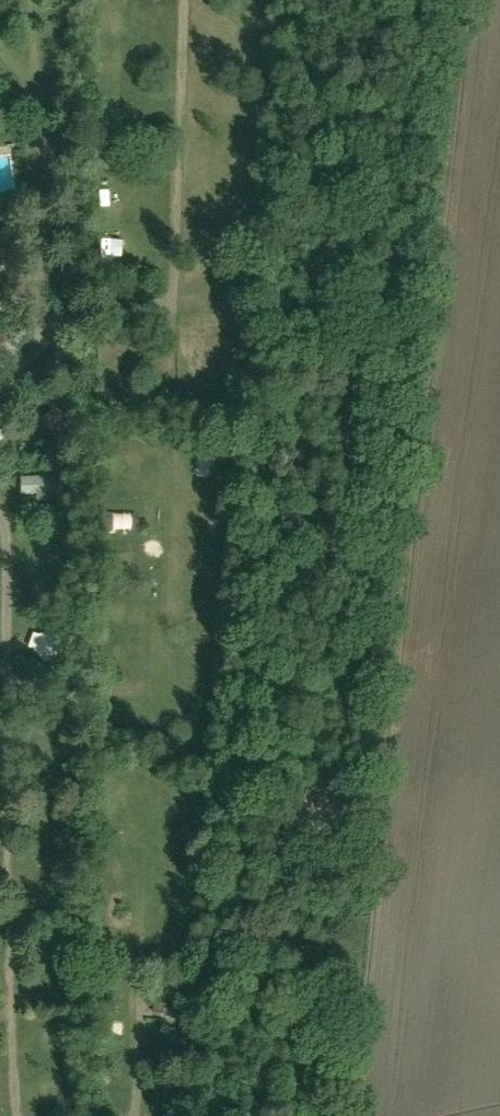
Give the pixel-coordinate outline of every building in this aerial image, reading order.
[(56,406),(40,419),(67,452),(77,444),(83,439),(77,431),(56,406)] [(21,497),(65,495),(64,478),(20,480),(21,497)] [(65,638),(40,637),(40,661),(64,662),(65,638)] [(188,1020),(189,999),(165,997),(164,1016),(164,1019),(188,1020)]
